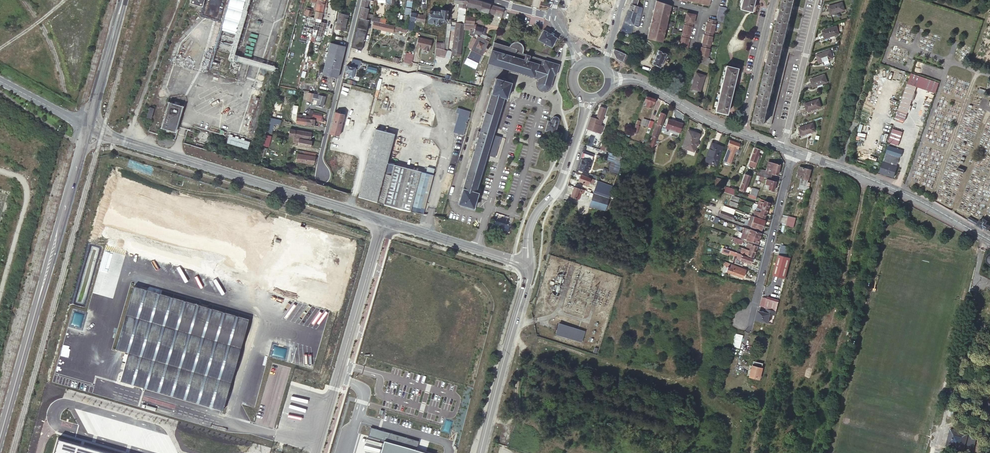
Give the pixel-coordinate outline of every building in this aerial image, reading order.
[(230,55),(246,0),(230,0),(216,51),(230,55)] [(358,17),(369,19),(372,20),(372,16),(366,15),(367,11),(366,11),(368,0),(369,0),(363,0),(358,17)] [(454,3),(459,3),(458,7),(459,7),(457,22),(465,23),(467,6),(467,5),(468,0),(454,0),(454,3)] [(476,0),(468,0),(467,5),(469,5),(477,7),(477,8),(480,9),(482,1),(476,0)] [(577,5),(592,11),(595,4),(612,11),(615,3),(607,0),(571,0),(566,12),(572,15),(577,5)] [(640,26),(641,21),(644,7),(637,5),(638,0),(632,0),(629,9),(638,12),(635,24),(640,26)] [(671,5),(658,0),(648,38),(663,42),(668,23),(670,14),(671,8),(670,8),(671,5)] [(754,3),(754,0),(742,0),(740,9),(752,12),(754,3)] [(765,124),(782,52),(795,0),(784,0),(754,121),(765,124)] [(490,4),(482,1),(480,9),(480,10),(488,12),(490,4)] [(831,14),(845,10),(843,2),(829,6),(831,14)] [(488,12),(501,17),(504,9),(490,4),(488,12)] [(724,22),(727,8),(720,6),(716,20),(724,22)] [(412,12),(412,9),(406,8),(403,28),(409,29),(411,19),(412,12)] [(439,21),(446,21),(448,11),(446,11),(447,9),(445,8),(443,9),(443,10),(441,10),(441,12),(430,11),(429,22),(435,23),(434,24),(439,25),(439,21)] [(621,30),(630,34),(632,34),(635,24),(638,12),(629,9),(621,30)] [(320,21),(322,11),(315,10),(314,16),(316,17),(316,20),(320,21)] [(427,15),(412,12),(411,19),(415,20),(425,22),(427,15)] [(338,20),(346,22),(348,15),(340,13),(338,20)] [(687,13),(685,21),(686,21),(693,23),(694,23),(696,15),(692,14),(687,13)] [(369,19),(358,17),(351,47),(355,48),(354,52),(363,54),(364,50),(361,50),(369,19)] [(467,17),(465,29),(470,30),(475,31),(475,32),(481,34),(482,35),(483,28),(476,26),(476,25),(475,24),(475,22),(477,22),(477,21),(476,20),(476,18),(467,17)] [(712,32),(713,32),(715,24),(714,23),(715,20),(708,18),(707,22),(705,30),(712,32)] [(344,30),(346,22),(338,20),(336,28),(344,30)] [(392,30),(393,25),(388,24),(387,24),(373,20),(372,27),(392,32),(392,30)] [(685,24),(683,33),(690,35),(691,35),(693,26),(692,26),(693,23),(686,21),(685,24)] [(452,52),(460,54),(464,29),(464,25),(465,23),(457,22),(456,22),(452,52)] [(409,29),(403,28),(393,25),(392,30),(409,34),(410,29),(409,29)] [(825,39),(839,35),(837,27),(823,31),(825,39)] [(471,50),(482,56),(484,52),(485,52),(486,50),(487,51),(488,49),(487,48),(488,46),(487,46),(489,42),(491,39),(487,37),(486,40),(479,37),(481,34),(475,32),(475,31),(470,30),(470,34),(474,36),(468,47),(471,49),(471,50)] [(545,31),(544,30),(538,40),(552,47),(557,38),(552,36),(553,35),(545,31)] [(712,32),(705,30),(704,34),(704,33),(702,42),(709,44),(710,44),(712,35),(711,35),(712,32)] [(690,35),(683,33),(682,36),(679,44),(682,45),(687,47),(690,38),(690,35)] [(429,50),(431,40),(418,36),(416,45),(423,47),(423,49),(429,50)] [(494,42),(488,63),(509,69),(540,78),(539,81),(538,83),(539,86),(541,88),(542,89),(545,89),(547,89),(549,88),(550,87),(551,86),(554,75),(555,73),(554,73),(556,64),(521,53),(521,52),(522,49),(522,47),(521,45),(519,44),(517,43),(516,43),(514,44),(513,45),(512,45),(511,46),(511,47),(494,42)] [(709,44),(702,42),(701,46),(699,53),(707,57),(709,48),(708,47),(709,44)] [(323,74),(338,78),(346,47),(345,46),(331,43),(326,60),(323,74)] [(435,47),(435,54),(445,56),(447,50),(444,50),(435,47)] [(629,56),(614,48),(613,52),(615,57),(624,63),(625,61),(626,62),(629,56)] [(653,64),(660,68),(667,54),(660,50),(653,64)] [(819,63),(833,59),(831,51),(817,55),(819,63)] [(782,52),(765,124),(771,125),(788,53),(782,52)] [(404,62),(411,64),(413,54),(406,53),(404,62)] [(711,66),(714,61),(699,54),(696,59),(711,66)] [(350,66),(346,65),(344,71),(347,72),(346,74),(347,74),(347,78),(352,79),(355,68),(359,68),(361,61),(352,59),(350,66)] [(727,114),(729,105),(730,101),(734,82),(735,79),(737,69),(726,66),(715,111),(727,114)] [(690,86),(699,89),(704,75),(696,71),(690,86)] [(920,75),(911,72),(896,117),(905,120),(914,93),(920,75)] [(936,92),(939,82),(920,75),(914,93),(920,94),(923,87),(936,92)] [(813,88),(827,84),(825,76),(811,80),(813,88)] [(474,208),(477,197),(474,196),(475,191),(487,154),(495,157),(501,137),(492,134),(505,93),(508,93),(511,83),(506,81),(496,78),(480,130),(478,130),(472,149),(474,150),(458,203),(474,208)] [(344,113),(352,88),(343,85),(335,111),(344,113)] [(317,105),(323,107),(326,95),(321,93),(320,95),(305,91),(304,95),(308,96),(307,99),(312,101),(313,98),(318,99),(317,105)] [(655,99),(646,96),(644,102),(647,103),(646,107),(651,109),(652,105),(653,105),(655,99)] [(807,112),(821,108),(819,100),(805,104),(807,112)] [(162,127),(177,131),(184,106),(170,101),(162,127)] [(282,102),(275,101),(272,108),(280,110),(282,102)] [(591,117),(587,129),(600,134),(603,126),(600,126),(602,121),(603,121),(604,119),(603,118),(606,109),(601,107),(597,119),(591,117)] [(296,122),(304,124),(306,118),(304,118),(305,114),(299,113),(297,112),(294,111),(294,115),(298,116),(296,122)] [(304,124),(314,126),(316,120),(320,121),(320,118),(321,113),(314,111),(312,116),(306,115),(305,114),(304,118),(306,118),(304,124)] [(651,147),(654,148),(661,127),(666,114),(660,112),(658,118),(659,119),(657,124),(656,124),(653,134),(655,135),(651,147)] [(343,115),(334,113),(329,134),(338,136),(343,115)] [(458,118),(454,132),(462,134),(468,116),(458,113),(457,118),(458,118)] [(546,131),(552,133),(555,133),(559,120),(559,119),(559,118),(558,117),(557,117),(556,116),(555,116),(555,117),(554,117),(553,118),(552,121),(549,120),(546,131)] [(280,119),(270,117),(267,127),(272,128),(274,123),(279,124),(280,119)] [(665,129),(680,133),(683,123),(668,119),(665,129)] [(642,126),(648,128),(648,127),(650,122),(644,120),(642,126)] [(802,135),(815,131),(813,124),(800,128),(802,135)] [(310,140),(311,132),(292,128),(290,128),(289,135),(310,140)] [(683,146),(694,150),(696,144),(697,144),(699,144),(699,141),(699,140),(698,140),(700,132),(689,128),(683,146)] [(411,212),(422,171),(393,163),(387,161),(394,135),(375,130),(365,169),(386,175),(391,176),(384,204),(400,209),(411,212)] [(224,143),(245,149),(247,142),(226,135),(224,143)] [(310,147),(312,141),(295,137),(295,138),(294,142),(299,143),(299,144),(310,147)] [(730,139),(727,145),(730,146),(728,150),(731,151),(730,154),(727,163),(731,164),(737,149),(738,149),(740,143),(730,139)] [(264,141),(262,148),(268,149),(270,142),(264,141)] [(706,160),(717,164),(723,146),(712,142),(706,160)] [(600,147),(599,149),(607,152),(609,146),(601,143),(600,147)] [(897,163),(898,160),(899,157),(900,157),(903,150),(888,145),(880,171),(894,176),(897,167),(896,166),(897,163)] [(755,162),(760,150),(755,148),(749,164),(752,165),(754,161),(755,162)] [(522,154),(534,158),(535,153),(524,149),(522,154)] [(317,162),(318,157),(316,156),(316,154),(305,151),(304,154),(302,162),(316,165),(317,162)] [(587,172),(593,157),(582,153),(577,169),(587,172)] [(619,171),(624,157),(610,153),(607,160),(611,162),(609,168),(611,173),(617,176),(619,171)] [(532,163),(534,158),(522,154),(520,159),(532,163)] [(259,160),(257,166),(273,171),(274,165),(259,160)] [(764,177),(770,178),(771,174),(777,175),(780,164),(768,161),(765,170),(760,168),(757,175),(758,176),(764,177)] [(274,165),(273,171),(285,174),(286,167),(275,164),(274,165)] [(805,190),(808,190),(810,182),(808,182),(811,170),(799,167),(798,172),(797,176),(801,177),(799,185),(806,187),(805,190)] [(365,169),(358,197),(379,203),(386,175),(365,169)] [(411,212),(424,214),(434,174),(422,171),(411,212)] [(745,174),(739,191),(744,192),(750,176),(745,174)] [(588,177),(581,175),(579,181),(588,184),(589,182),(590,178),(588,177)] [(605,188),(606,184),(596,180),(590,178),(589,182),(605,188)] [(713,185),(723,189),(726,181),(716,178),(713,185)] [(351,189),(352,180),(338,179),(337,188),(351,189)] [(768,190),(773,191),(775,182),(766,180),(765,184),(769,185),(768,190)] [(725,189),(724,192),(732,195),(733,195),(735,189),(726,186),(725,189)] [(583,194),(584,190),(574,187),(570,196),(578,199),(580,195),(578,194),(578,192),(583,194)] [(757,204),(767,208),(769,203),(759,199),(757,204)] [(760,211),(766,213),(767,208),(757,204),(755,209),(760,211)] [(718,210),(729,214),(731,209),(719,205),(718,210)] [(729,214),(718,210),(717,213),(720,215),(728,218),(729,214)] [(749,220),(763,225),(764,220),(750,215),(749,220)] [(796,217),(788,215),(786,225),(793,227),(796,217)] [(983,229),(984,228),(987,230),(989,225),(989,223),(983,219),(982,221),(980,220),(976,225),(983,229)] [(761,230),(763,225),(749,220),(747,225),(761,230)] [(748,235),(759,238),(760,234),(750,230),(748,235)] [(757,244),(759,238),(748,235),(742,232),(740,237),(757,244)] [(749,250),(748,254),(748,255),(753,257),(756,246),(748,243),(746,247),(747,248),(748,248),(748,249),(749,250)] [(778,254),(786,256),(788,246),(781,244),(778,254)] [(750,265),(752,259),(737,253),(737,255),(739,255),(737,259),(740,260),(740,261),(744,262),(750,265)] [(786,256),(778,254),(773,274),(785,277),(790,257),(786,256)] [(743,278),(746,269),(731,265),(730,268),(728,267),(726,272),(743,278)] [(242,311),(138,279),(119,340),(122,341),(114,370),(215,402),(242,311)] [(760,305),(774,309),(777,298),(767,296),(767,297),(762,295),(760,305)] [(758,312),(756,320),(769,323),(771,314),(775,315),(776,311),(767,309),(766,312),(760,311),(758,312)] [(86,333),(87,321),(77,320),(76,332),(86,333)] [(554,335),(580,343),(583,332),(558,324),(554,335)] [(317,335),(318,329),(302,325),(300,332),(317,335)] [(731,347),(740,349),(743,335),(734,333),(731,347)] [(759,377),(763,362),(754,359),(750,375),(759,377)] [(416,451),(419,442),(370,427),(367,436),(384,441),(380,452),(425,452),(416,451)] [(950,429),(948,438),(952,438),(952,442),(947,441),(946,446),(963,449),(967,433),(950,429)] [(970,450),(974,434),(969,433),(965,449),(970,450)] [(50,452),(107,452),(55,438),(50,452)]
